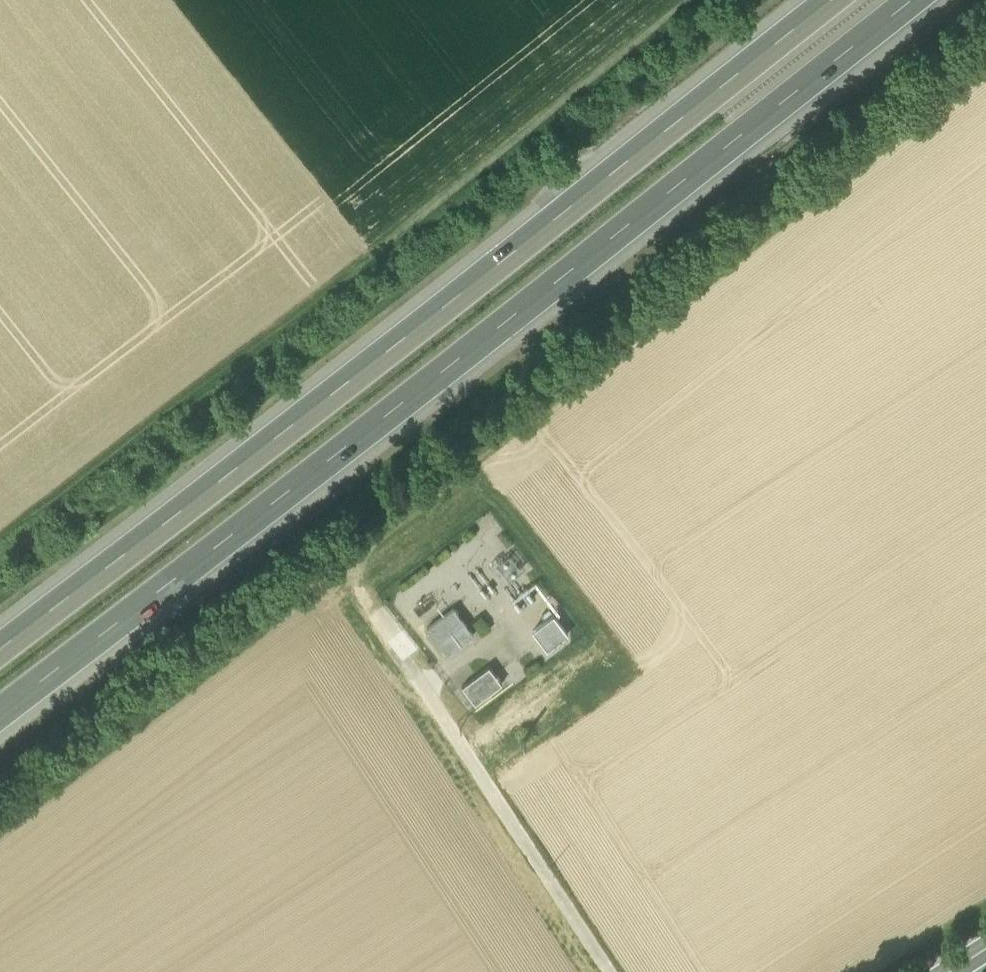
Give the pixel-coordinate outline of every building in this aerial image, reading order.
[(443,655),(472,633),(450,604),(421,627),(443,655)] [(529,625),(538,646),(562,636),(553,615),(529,625)] [(484,664),(457,684),(470,702),(497,682),(484,664)]
